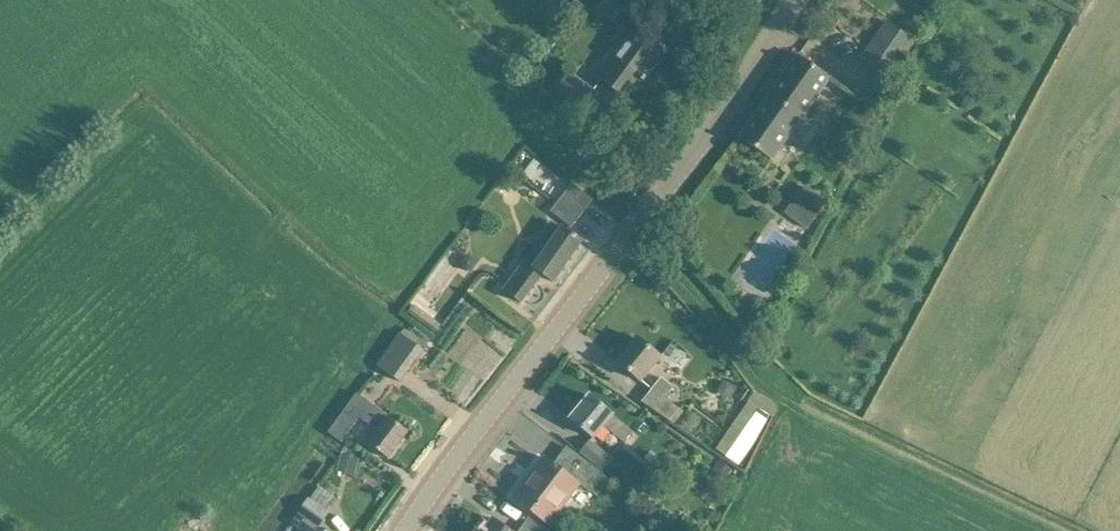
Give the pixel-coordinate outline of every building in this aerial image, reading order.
[(667,50),(649,37),(629,22),(615,41),(622,46),(598,78),(627,99),(641,81),(643,82),(646,78),(642,75),(649,65),(653,68),(667,50)] [(887,22),(862,58),(890,77),(915,42),(887,22)] [(830,78),(816,68),(798,55),(739,138),(771,160),(830,78)] [(598,95),(569,74),(556,92),(584,113),(598,95)] [(593,200),(572,184),(550,211),(571,228),(593,200)] [(812,220),(825,202),(802,187),(790,205),(812,220)] [(817,230),(787,209),(748,265),(778,286),(817,230)] [(572,235),(561,228),(543,254),(535,248),(503,290),(521,303),(542,274),(554,282),(582,242),(575,237),(576,236),(573,234),(572,235)] [(453,267),(446,262),(409,313),(436,332),(440,325),(420,311),(453,267)] [(401,334),(377,366),(400,382),(423,350),(401,334)] [(637,338),(617,362),(641,382),(660,358),(637,338)] [(667,423),(679,409),(665,398),(673,388),(661,378),(651,390),(641,402),(667,423)] [(341,443),(342,442),(356,423),(360,418),(378,431),(368,444),(370,446),(388,459),(407,432),(368,402),(357,394),(343,413),(328,433),(341,443)] [(754,394),(716,450),(739,465),(777,409),(754,394)] [(612,415),(606,410),(589,396),(570,419),(593,438),(603,426),(624,443),(633,432),(622,423),(622,424),(612,415)] [(603,471),(612,460),(590,442),(581,453),(603,471)] [(588,491),(602,473),(581,457),(574,452),(560,469),(557,467),(545,458),(533,475),(535,476),(528,485),(526,483),(515,499),(532,512),(548,524),(581,485),(588,491)] [(308,500),(291,524),(301,530),(316,530),(328,514),(308,500)] [(524,526),(521,530),(548,530),(529,518),(524,526)] [(492,519),(484,530),(509,530),(492,519)]
